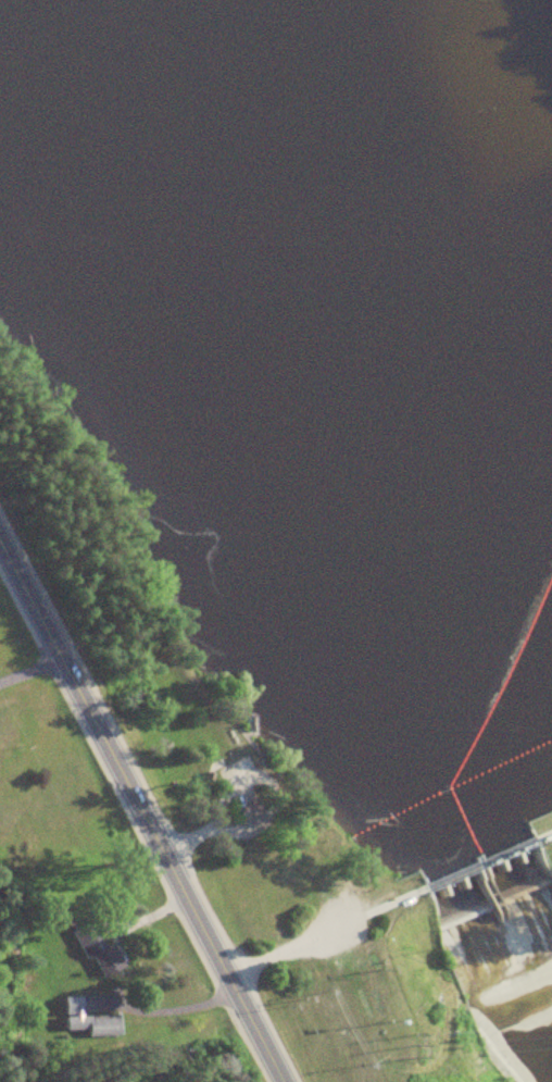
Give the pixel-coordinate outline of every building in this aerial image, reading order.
[(86,961),(93,958),(102,977),(124,966),(114,944),(105,948),(93,922),(73,931),(86,961)] [(64,997),(65,1035),(115,1034),(115,1014),(82,1015),(81,997),(64,997)]
